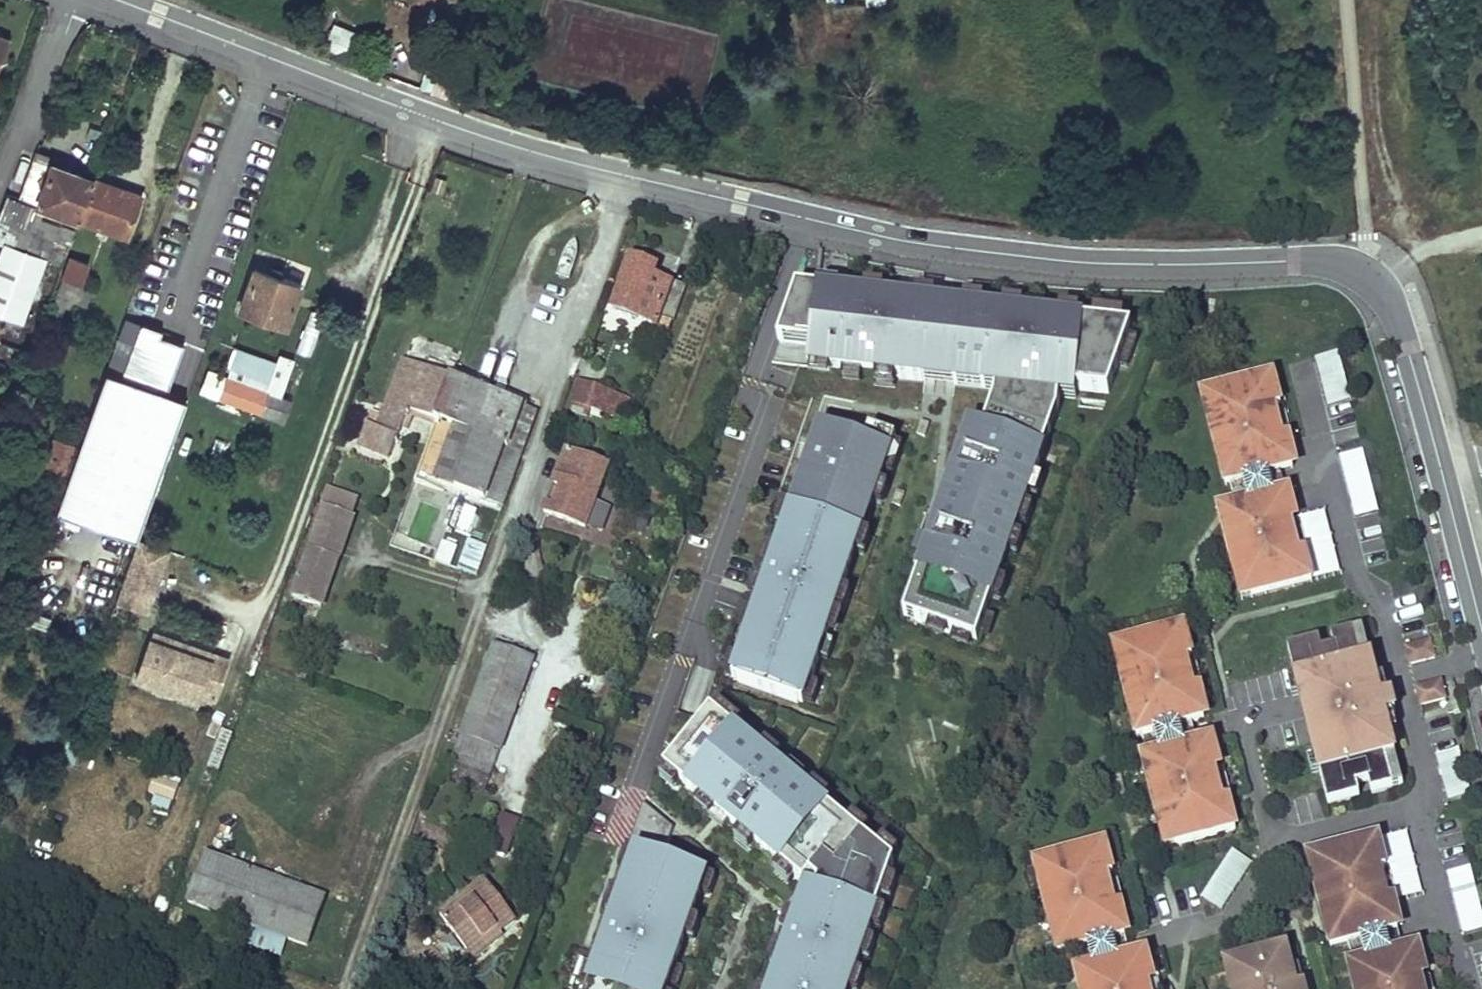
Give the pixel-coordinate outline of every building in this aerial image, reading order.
[(322,49),(346,58),(356,33),(331,24),(322,49)] [(93,175),(35,154),(20,194),(8,189),(0,211),(0,237),(62,261),(78,216),(93,175)] [(126,233),(141,192),(93,175),(78,216),(126,233)] [(0,237),(0,243),(2,244),(0,251),(0,309),(40,323),(62,261),(0,237)] [(84,279),(90,260),(73,254),(45,328),(50,330),(48,335),(52,336),(54,332),(57,332),(71,296),(88,302),(95,284),(84,279)] [(665,335),(683,286),(653,275),(656,265),(630,256),(613,305),(631,312),(629,321),(665,335)] [(287,332),(304,286),(251,267),(234,312),(287,332)] [(398,309),(402,300),(388,294),(385,304),(398,309)] [(813,354),(818,303),(799,300),(780,350),(813,354)] [(813,354),(811,369),(1003,389),(1061,396),(1077,397),(1084,330),(818,303),(813,354)] [(164,396),(182,346),(159,337),(161,332),(137,324),(117,380),(164,396)] [(1134,336),(1084,330),(1077,397),(1109,402),(1134,336)] [(278,423),(287,399),(281,396),(294,360),(278,354),(275,362),(236,348),(226,375),(207,368),(198,393),(278,423)] [(1328,408),(1351,401),(1338,351),(1315,357),(1328,408)] [(437,416),(452,376),(403,358),(383,411),(378,424),(367,419),(361,435),(392,447),(402,422),(408,424),(415,407),(437,416)] [(1281,402),(1273,371),(1212,387),(1219,416),(1209,418),(1225,480),(1229,479),(1268,469),(1279,466),(1292,463),(1277,403),(1281,402)] [(134,543),(184,403),(164,396),(117,380),(103,375),(53,515),(134,543)] [(502,502),(536,408),(452,376),(437,416),(418,469),(502,502)] [(627,423),(635,402),(577,382),(570,404),(571,404),(569,412),(588,418),(590,411),(627,423)] [(1003,389),(987,439),(1045,460),(1060,420),(1061,396),(1003,389)] [(383,411),(372,406),(367,419),(378,424),(383,411)] [(818,431),(789,511),(865,538),(894,458),(818,431)] [(971,434),(905,621),(979,647),(1045,460),(987,439),(971,434)] [(392,447),(361,435),(358,440),(390,452),(392,447)] [(57,481),(71,445),(51,437),(37,474),(57,481)] [(590,487),(599,461),(567,448),(543,508),(584,523),(597,490),(590,487)] [(1355,517),(1378,511),(1363,449),(1340,455),(1355,517)] [(607,464),(599,461),(590,487),(597,490),(607,464)] [(1285,487),(1279,466),(1268,469),(1273,490),(1285,487)] [(1268,469),(1229,479),(1235,499),(1273,490),(1268,469)] [(327,503),(356,513),(361,497),(330,486),(324,502),(327,503)] [(1300,546),(1285,487),(1273,490),(1235,499),(1217,504),(1219,512),(1243,507),(1249,530),(1225,536),(1233,565),(1242,563),(1250,592),(1311,577),(1303,546),(1300,546)] [(603,531),(610,505),(597,502),(590,527),(603,531)] [(356,513),(327,503),(312,546),(340,557),(356,513)] [(1249,530),(1243,507),(1219,512),(1225,536),(1249,530)] [(865,538),(789,511),(730,678),(806,705),(865,538)] [(170,551),(137,540),(114,603),(147,615),(170,551)] [(324,603),(340,557),(312,546),(296,593),(324,603)] [(1192,653),(1184,622),(1123,638),(1131,667),(1121,670),(1136,731),(1141,730),(1147,750),(1142,752),(1157,813),(1167,810),(1175,840),(1236,824),(1228,793),(1224,794),(1209,735),(1196,738),(1185,741),(1180,720),(1191,717),(1204,714),(1189,654),(1192,653)] [(1318,636),(1287,644),(1326,800),(1357,792),(1355,781),(1367,778),(1369,789),(1401,781),(1362,625),(1330,632),(1333,643),(1321,646),(1318,636)] [(150,631),(147,638),(208,658),(211,651),(150,631)] [(1434,653),(1430,636),(1405,643),(1410,659),(1434,653)] [(227,657),(211,651),(208,658),(147,638),(134,678),(196,699),(198,692),(213,697),(227,657)] [(534,660),(493,646),(446,778),(486,792),(534,660)] [(1440,677),(1416,683),(1420,700),(1445,693),(1440,677)] [(1196,738),(1191,717),(1180,720),(1185,741),(1196,738)] [(806,893),(771,988),(858,988),(882,920),(879,919),(897,869),(713,718),(665,777),(806,893)] [(1447,800),(1471,795),(1459,748),(1436,753),(1447,800)] [(180,785),(155,776),(149,793),(174,802),(180,785)] [(508,856),(522,820),(504,813),(490,848),(508,856)] [(1406,831),(1390,835),(1394,854),(1410,851),(1406,831)] [(1378,832),(1316,848),(1324,878),(1314,880),(1330,941),(1348,936),(1386,927),(1398,923),(1382,864),(1386,863),(1378,832)] [(1129,952),(1118,954),(1113,934),(1124,931),(1109,871),(1113,870),(1105,839),(1044,855),(1051,884),(1042,887),(1057,948),(1074,943),(1079,964),(1075,965),(1081,988),(1153,988),(1142,948),(1129,952)] [(1202,900),(1224,911),(1251,860),(1230,849),(1202,900)] [(307,951),(327,899),(203,854),(184,905),(307,951)] [(638,854),(589,988),(672,988),(711,880),(638,854)] [(1481,929),(1481,907),(1470,865),(1446,871),(1463,934),(1481,929)] [(459,908),(454,902),(438,914),(464,949),(480,937),(483,941),(514,918),(484,879),(469,891),(473,897),(459,908)] [(473,897),(469,891),(454,902),(459,908),(473,897)] [(1403,944),(1398,923),(1386,927),(1391,947),(1403,944)] [(1353,957),(1348,958),(1356,988),(1428,988),(1416,941),(1403,944),(1391,947),(1386,927),(1348,936),(1353,957)] [(1113,934),(1118,954),(1129,952),(1124,931),(1113,934)] [(1224,959),(1232,988),(1298,988),(1296,981),(1286,943),(1224,959)] [(1296,981),(1298,988),(1306,988),(1303,979),(1296,981)]
